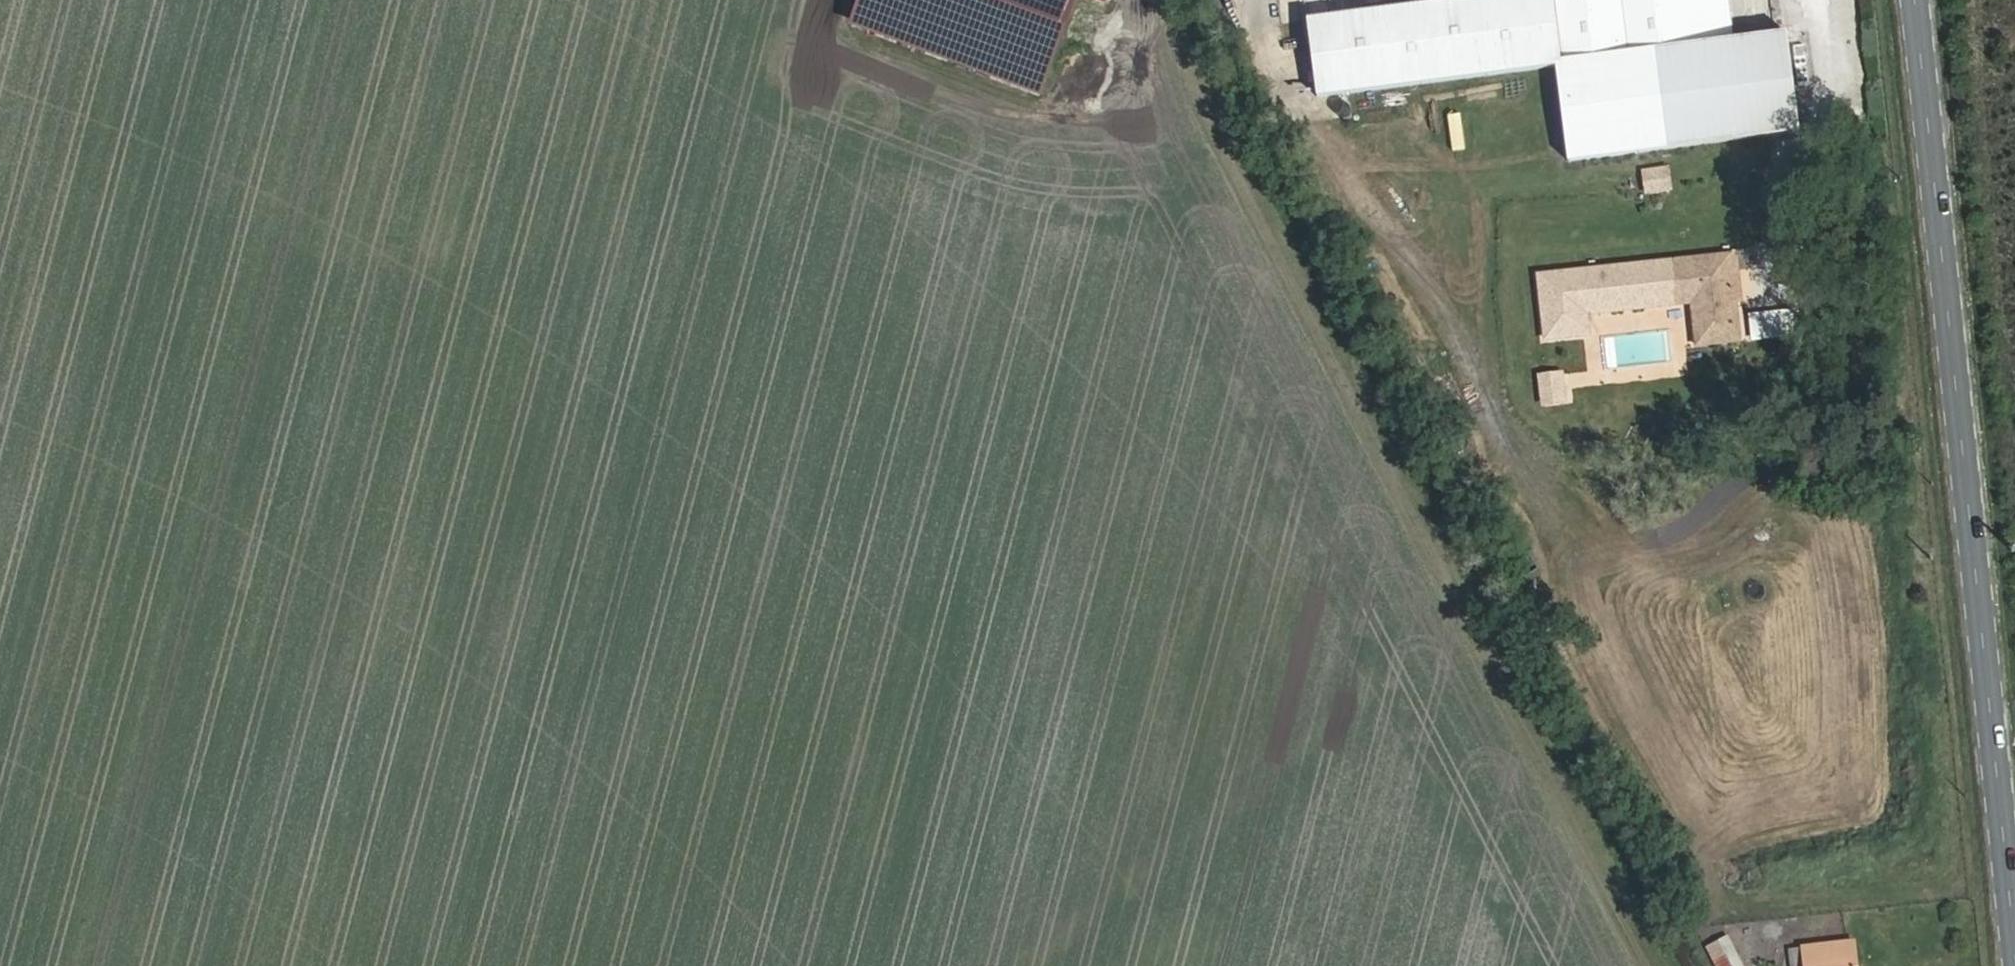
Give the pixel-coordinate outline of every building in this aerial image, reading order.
[(1456,17),(1536,5),(1540,38),(1570,33),(1575,71),(1715,51),(1708,0),(1684,0),(1618,9),(1617,0),(1454,0),(1456,17)] [(1618,9),(1684,0),(1617,0),(1618,9)] [(1536,5),(1456,17),(1460,41),(1527,32),(1533,77),(1575,71),(1570,33),(1540,38),(1536,5)] [(1731,268),(1668,272),(1670,305),(1685,304),(1686,314),(1688,339),(1730,336),(1729,315),(1728,295),(1733,295),(1731,268)] [(1685,304),(1670,305),(1671,315),(1686,314),(1685,304)] [(1752,335),(1798,334),(1797,314),(1752,315),(1752,335)] [(1730,336),(1688,339),(1689,358),(1732,354),(1730,336)] [(1715,965),(1744,965),(1732,935),(1707,945),(1715,965)]
